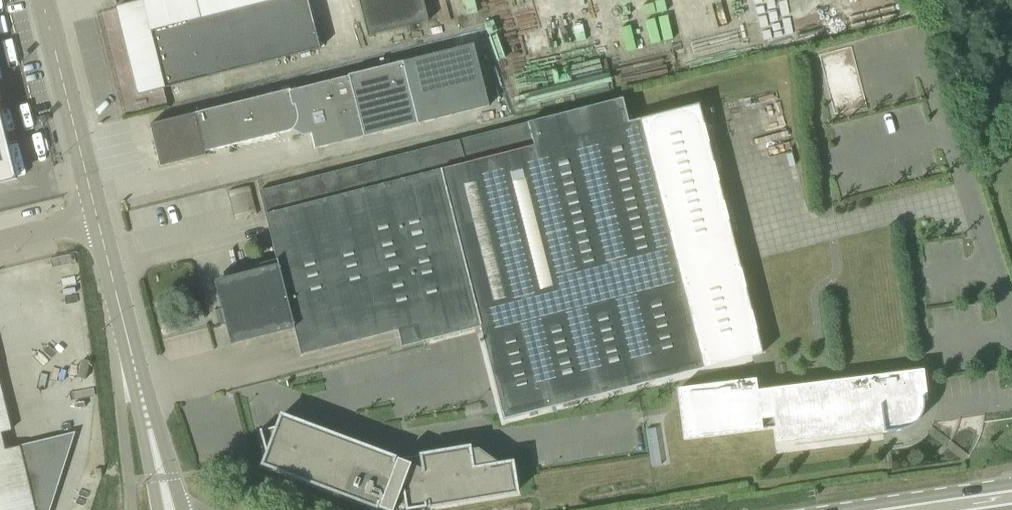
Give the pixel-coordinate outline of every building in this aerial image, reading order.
[(320,48),(308,0),(145,0),(117,7),(123,34),(187,18),(202,78),(320,48)] [(428,21),(423,0),(359,0),(368,36),(428,21)] [(138,94),(202,78),(187,18),(123,34),(138,94)] [(316,148),(489,105),(473,42),(348,74),(348,75),(290,90),(290,89),(155,123),(167,171),(207,161),(205,152),(293,130),(302,135),(312,132),(316,148)] [(622,98),(460,139),(432,146),(478,327),(480,327),(503,419),(703,368),(761,353),(698,103),(640,118),(628,121),(622,98)] [(15,179),(0,118),(0,183),(15,179)] [(478,327),(432,146),(355,166),(396,330),(397,330),(402,346),(478,327)] [(396,330),(355,166),(258,191),(277,265),(215,280),(231,344),(293,328),(300,355),(396,330)] [(236,210),(254,205),(249,185),(230,190),(236,210)] [(806,300),(812,349),(822,347),(815,299),(806,300)] [(923,402),(923,401),(927,400),(923,369),(755,390),(753,377),(676,387),(683,438),(760,428),(774,427),(776,441),(882,428),(883,432),(900,430),(903,430),(906,429),(908,428),(911,426),(913,425),(915,423),(917,421),(919,418),(920,416),(921,413),(922,410),(923,407),(923,405),(923,402)] [(26,463),(19,465),(15,448),(15,447),(4,449),(0,431),(10,429),(0,386),(0,509),(37,509),(26,463)] [(396,502),(410,464),(410,463),(397,459),(396,461),(392,459),(393,457),(281,415),(277,426),(262,430),(261,429),(260,430),(267,457),(270,456),(280,460),(277,467),(263,462),(263,464),(375,506),(376,504),(379,505),(378,507),(386,509),(393,509),(396,502)] [(654,464),(667,462),(662,427),(648,429),(654,464)] [(500,493),(499,483),(505,482),(511,477),(508,470),(478,448),(468,449),(468,447),(421,455),(421,460),(413,457),(412,456),(412,457),(410,463),(410,464),(396,502),(405,506),(405,509),(406,509),(426,507),(425,505),(429,504),(429,506),(516,492),(516,490),(500,493)]
